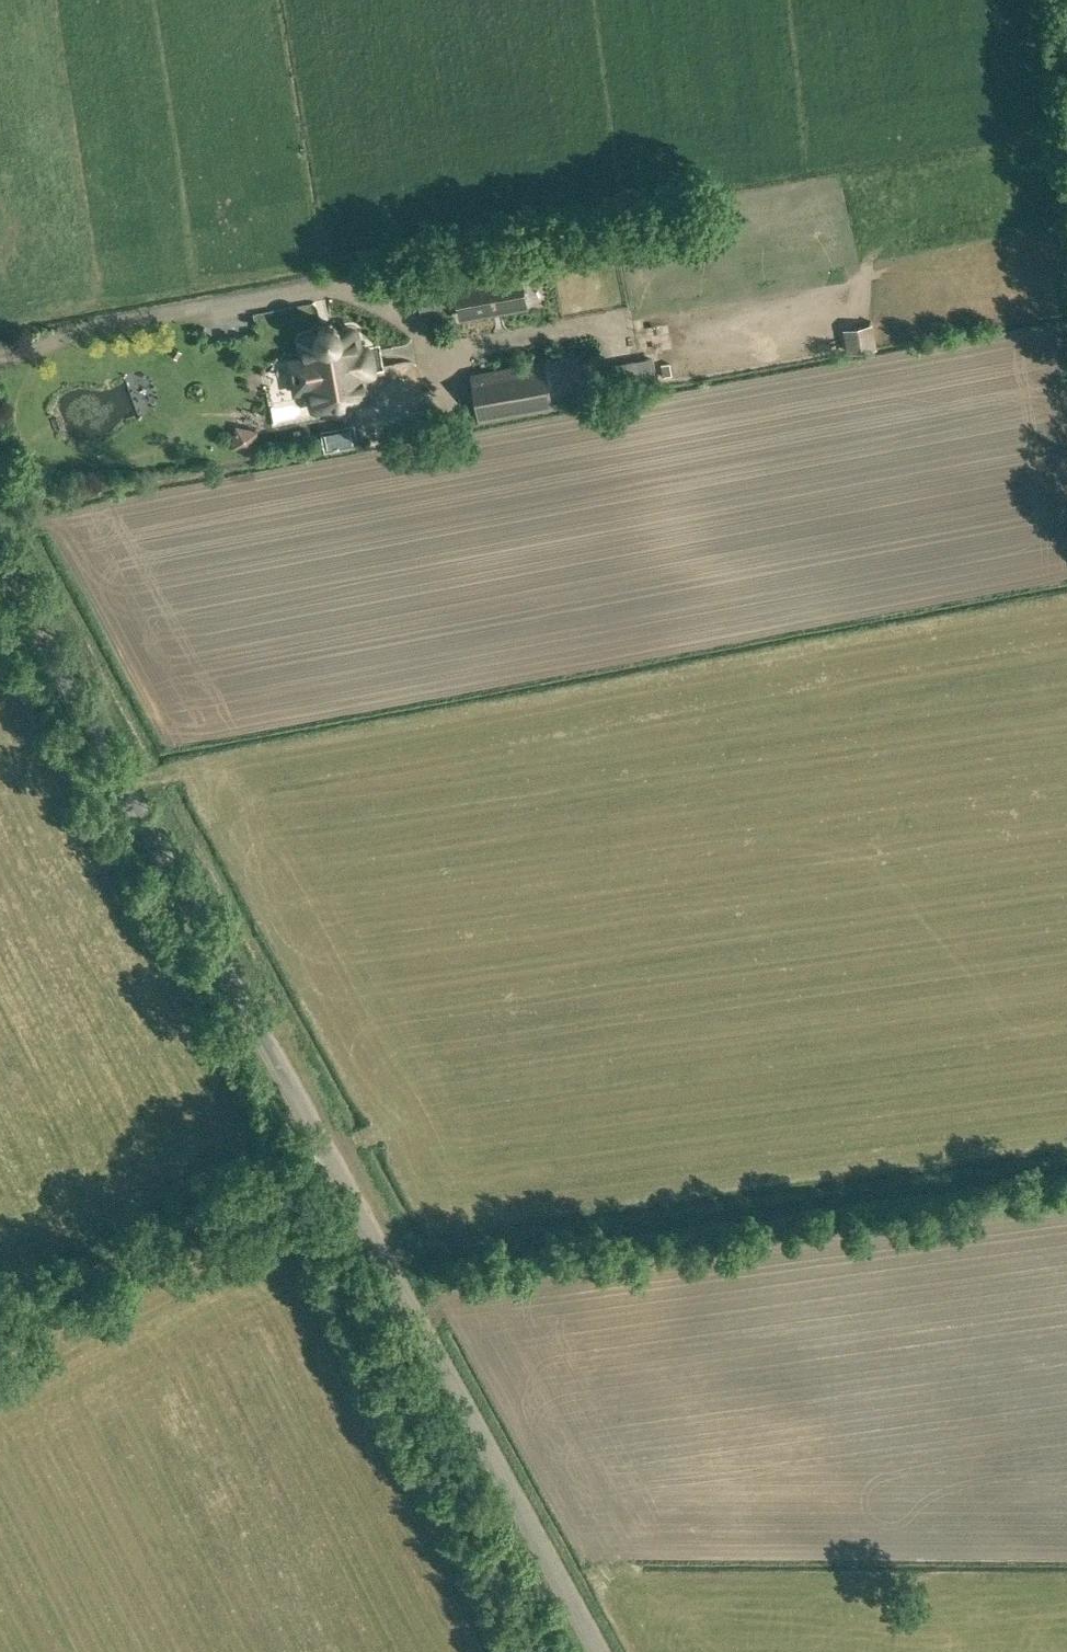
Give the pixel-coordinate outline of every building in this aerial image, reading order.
[(524,304),(518,273),(455,284),(461,315),(524,304)] [(372,370),(372,369),(369,351),(369,350),(368,349),(367,348),(366,347),(365,347),(364,347),(357,348),(354,331),(354,330),(353,330),(353,329),(352,328),(351,328),(350,328),(338,330),(337,329),(336,327),(335,326),(333,325),(332,324),(330,324),(330,322),(320,324),(320,325),(319,327),(318,328),(317,329),(316,331),(315,332),(315,334),(302,336),(301,337),(300,338),(300,339),(300,340),(300,342),(311,405),(311,406),(312,407),(313,408),(314,409),(315,409),(316,409),(330,406),(331,411),(332,412),(332,413),(333,413),(334,414),(335,414),(336,414),(345,413),(346,412),(347,412),(348,411),(348,410),(349,409),(348,408),(348,403),(362,401),(363,400),(364,400),(365,399),(366,398),(366,397),(366,396),(362,375),(368,374),(370,373),(371,373),(371,372),(372,371),(372,370)] [(541,382),(537,354),(535,347),(468,360),(476,402),(542,388),(541,382)] [(565,369),(567,384),(588,382),(586,367),(565,369)] [(307,404),(278,409),(282,427),(310,422),(307,404)]
